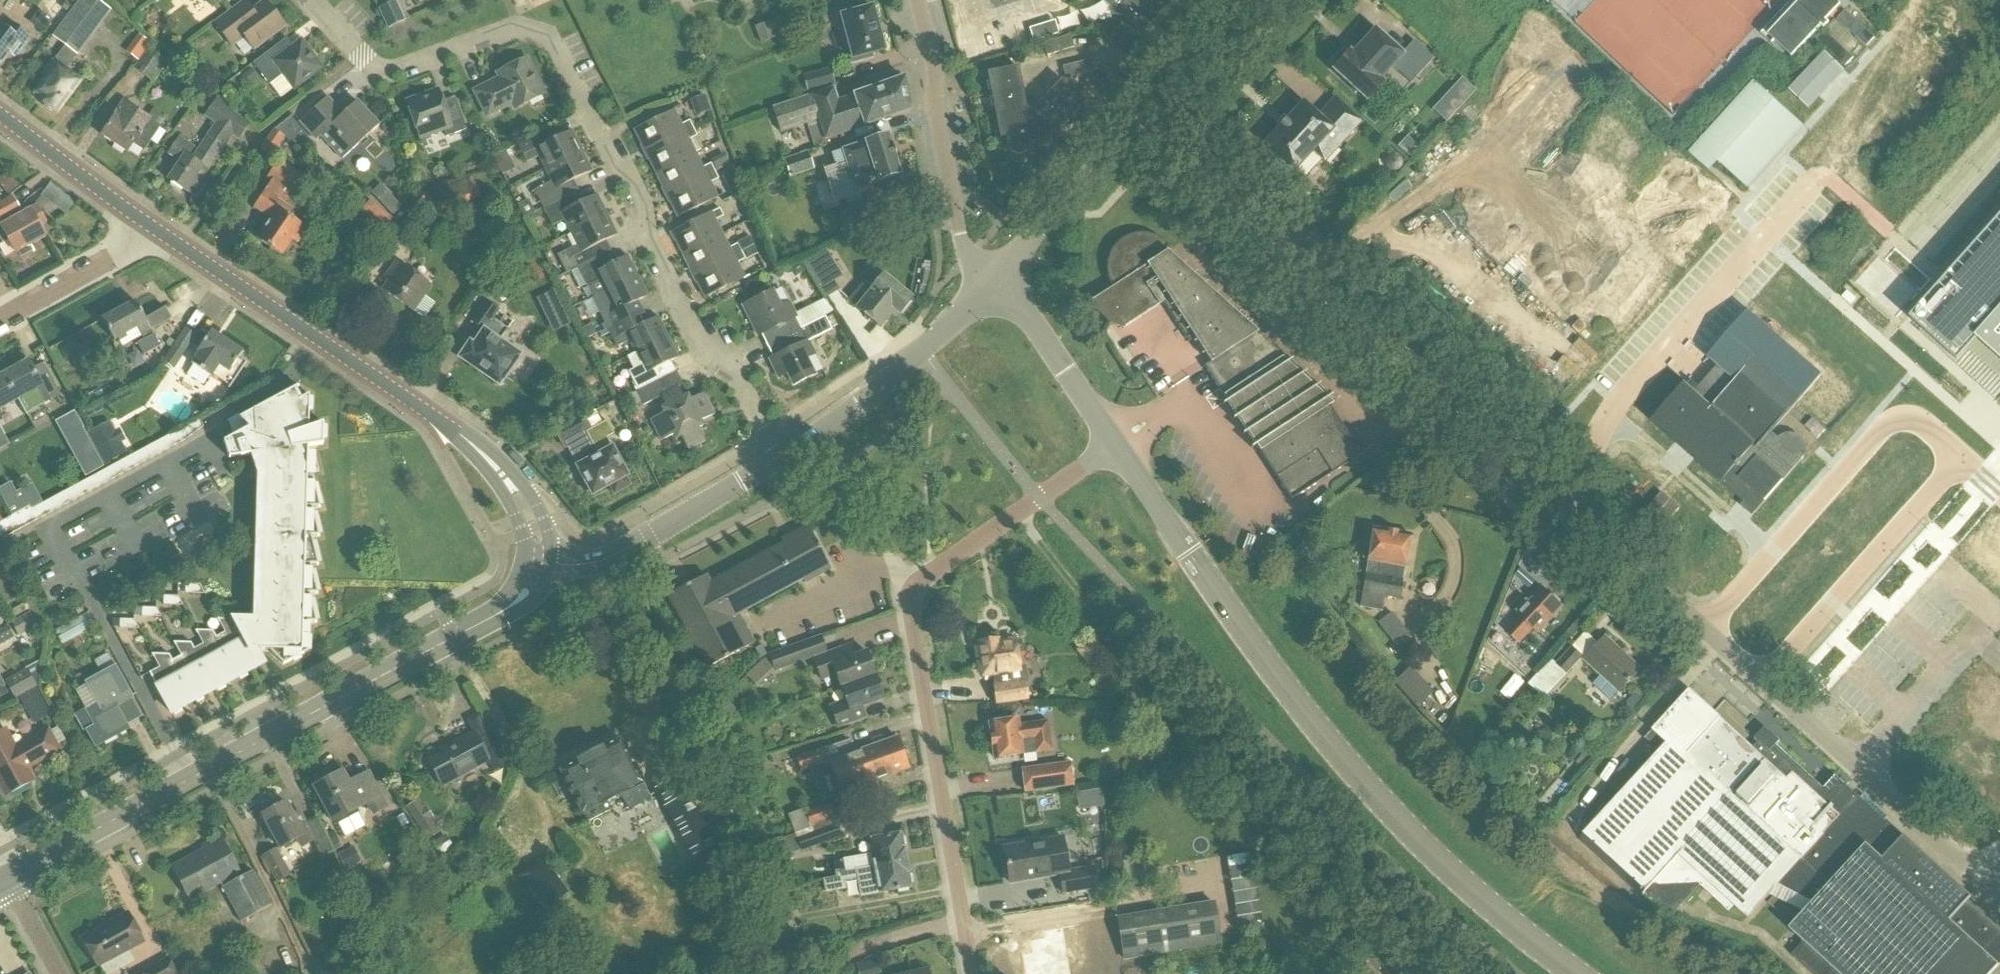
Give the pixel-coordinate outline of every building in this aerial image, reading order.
[(263,0),(262,0),(250,10),(243,1),(213,23),(229,44),(241,35),(251,48),(282,25),(263,0)] [(392,27),(406,21),(397,0),(396,0),(379,8),(388,29),(392,27)] [(1115,12),(1116,11),(1140,32),(1169,0),(1101,0),(1115,12)] [(1821,25),(1840,4),(1836,0),(1791,0),(1759,32),(1772,44),(1775,41),(1792,56),(1821,25)] [(76,43),(96,16),(77,2),(58,29),(76,43)] [(853,8),(835,12),(840,30),(844,28),(851,52),(850,53),(852,63),(873,57),(872,54),(884,50),(880,35),(877,22),(876,22),(872,7),(854,12),(853,8)] [(1837,18),(1866,46),(1874,37),(1845,9),(1837,18)] [(30,22),(36,27),(44,33),(54,21),(39,10),(30,22)] [(1119,17),(1093,26),(1102,35),(1119,17)] [(1111,43),(1128,25),(1119,17),(1102,35),(1111,43)] [(1059,34),(1055,21),(1029,28),(1033,42),(1059,34)] [(29,36),(11,22),(6,29),(0,24),(0,67),(1,68),(10,56),(15,55),(29,36)] [(1120,51),(1136,33),(1128,25),(1111,43),(1120,51)] [(1402,54),(1375,29),(1352,54),(1349,51),(1348,53),(1342,51),(1332,62),(1335,68),(1333,70),(1367,100),(1383,82),(1380,79),(1392,66),(1398,72),(1403,66),(1416,77),(1433,58),(1414,41),(1402,54)] [(1849,53),(1826,30),(1817,39),(1846,67),(1854,57),(1849,53)] [(1129,60),(1146,42),(1136,33),(1120,51),(1129,60)] [(1047,56),(1074,47),(1070,34),(1043,43),(1047,56)] [(320,67),(299,40),(278,56),(272,48),(251,63),(267,84),(281,73),(292,88),(320,67)] [(57,112),(79,82),(63,71),(76,53),(67,46),(46,75),(48,77),(34,96),(43,102),(44,107),(50,111),(54,110),(57,112)] [(152,81),(166,62),(148,48),(133,68),(152,81)] [(1808,107),(1844,70),(1825,52),(1789,90),(1808,107)] [(513,108),(542,93),(525,59),(496,74),(498,78),(473,91),(486,116),(511,103),(513,108)] [(1093,60),(1063,68),(1066,80),(1090,74),(1104,87),(1112,78),(1093,60)] [(992,94),(1022,88),(1018,67),(988,73),(992,94)] [(257,77),(251,69),(244,74),(250,82),(257,77)] [(909,109),(903,78),(838,101),(834,88),(810,96),(810,94),(772,107),(780,133),(792,129),(807,125),(815,148),(827,144),(826,140),(909,109)] [(1462,79),(1447,94),(1461,107),(1475,91),(1462,79)] [(1047,95),(1069,117),(1084,102),(1062,80),(1047,95)] [(1746,187),(1781,148),(1802,124),(1755,80),(1733,105),(1689,153),(1709,171),(1718,161),(1746,187)] [(996,115),(1026,108),(1022,88),(992,94),(996,115)] [(441,102),(436,90),(406,101),(420,137),(442,129),(446,138),(465,130),(453,97),(441,102)] [(692,97),(695,109),(714,104),(711,92),(692,97)] [(180,163),(168,181),(185,193),(187,191),(197,198),(206,184),(202,181),(208,172),(233,136),(239,140),(251,123),(233,111),(235,108),(218,95),(203,116),(214,124),(190,159),(187,158),(193,149),(192,148),(179,139),(168,155),(180,163)] [(1055,132),(1069,117),(1047,95),(1033,110),(1055,132)] [(341,114),(326,97),(299,121),(315,140),(320,136),(341,159),(377,126),(355,101),(341,114)] [(1360,122),(1335,99),(1318,117),(1303,103),(1265,144),(1280,157),(1278,160),(1289,171),(1293,168),(1294,170),(1312,151),(1320,157),(1330,145),(1335,150),(1360,122)] [(144,153),(161,129),(124,104),(102,137),(128,154),(133,145),(144,153)] [(1055,132),(1033,110),(1026,108),(996,115),(1000,137),(1006,136),(1008,145),(1008,146),(1009,149),(1011,151),(1013,153),(1016,154),(1019,155),(1022,154),(1025,153),(1027,151),(1034,144),(1039,149),(1055,132)] [(645,152),(692,128),(688,121),(679,125),(672,111),(634,130),(645,152)] [(271,157),(285,137),(274,128),(260,148),(271,157)] [(656,173),(694,154),(687,141),(696,136),(692,128),(645,152),(656,173)] [(544,169),(581,151),(570,129),(546,141),(541,131),(517,143),(526,161),(537,156),(544,169)] [(890,146),(886,135),(841,150),(841,151),(832,154),(845,194),(899,175),(893,157),(894,157),(891,146),(890,146)] [(1417,146),(1407,136),(1398,147),(1408,156),(1417,146)] [(550,182),(533,190),(542,209),(566,196),(571,194),(566,184),(591,172),(581,151),(544,169),(549,180),(550,182)] [(790,177),(814,169),(808,151),(784,160),(790,177)] [(694,154),(656,173),(666,194),(714,170),(710,163),(701,168),(694,154)] [(296,244),(305,229),(288,218),(291,214),(291,213),(293,210),(285,202),(304,175),(280,158),(266,178),(270,182),(266,189),(253,208),(270,219),(257,240),(281,256),(291,240),(296,244)] [(714,170),(666,194),(677,217),(715,197),(708,183),(717,178),(714,170)] [(472,178),(434,191),(441,212),(480,198),(472,178)] [(743,191),(738,181),(727,187),(732,196),(743,191)] [(8,218),(10,220),(0,226),(0,239),(2,243),(5,241),(12,254),(15,259),(48,240),(39,225),(44,222),(34,206),(21,214),(19,211),(22,210),(14,195),(0,202),(0,222),(8,218)] [(569,234),(606,215),(596,195),(572,206),(566,196),(542,209),(550,225),(562,219),(569,234)] [(404,243),(423,216),(411,208),(393,235),(404,243)] [(683,255),(721,235),(715,221),(724,217),(720,209),(711,214),(710,214),(672,233),(683,255)] [(563,252),(557,255),(566,273),(570,271),(576,268),(589,261),(593,259),(588,249),(615,235),(606,215),(569,234),(575,246),(563,252)] [(1910,319),(1957,361),(1977,339),(1999,359),(1999,217),(1910,319)] [(1335,402),(1168,252),(1171,250),(1169,247),(1167,245),(1165,243),(1163,241),(1160,239),(1158,238),(1155,236),(1152,235),(1149,234),(1146,234),(1143,234),(1140,234),(1137,234),(1134,234),(1131,235),(1128,236),(1126,237),(1123,239),(1120,241),(1118,242),(1116,245),(1114,247),(1112,249),(1111,252),(1109,255),(1108,258),(1107,260),(1107,263),(1107,267),(1107,270),(1107,273),(1107,276),(1108,279),(1109,281),(1110,284),(1112,287),(1091,300),(1092,304),(1094,308),(1097,311),(1099,314),(1102,317),(1105,320),(1108,322),(1112,324),(1115,326),(1119,328),(1123,329),(1163,303),(1188,342),(1194,339),(1209,362),(1204,366),(1291,500),(1365,452),(1364,450),(1360,453),(1330,406),(1335,402)] [(693,276),(742,252),(738,244),(728,249),(721,235),(683,255),(693,276)] [(742,252),(693,276),(704,298),(743,278),(736,265),(746,260),(742,252)] [(825,299),(840,290),(816,252),(801,261),(825,299)] [(576,268),(570,271),(579,290),(585,287),(588,286),(593,296),(590,297),(591,299),(636,277),(626,255),(593,271),(589,261),(576,268)] [(422,317),(431,303),(423,297),(430,287),(396,263),(389,273),(393,275),(382,291),(413,312),(413,311),(422,317)] [(926,299),(929,287),(931,271),(922,270),(920,285),(917,297),(926,299)] [(911,299),(883,276),(871,291),(863,284),(848,302),(880,328),(894,311),(898,315),(911,299)] [(636,277),(591,299),(597,311),(606,328),(606,329),(626,319),(642,312),(637,302),(646,297),(636,277)] [(767,347),(801,330),(788,304),(780,308),(772,292),(742,307),(758,336),(760,335),(767,347)] [(545,317),(562,309),(555,293),(537,301),(545,317)] [(145,320),(135,302),(102,320),(114,342),(138,328),(143,339),(137,342),(144,355),(160,347),(160,346),(164,344),(158,334),(153,337),(150,331),(170,320),(165,310),(145,320)] [(520,356),(500,341),(513,323),(498,312),(499,310),(487,302),(472,324),(484,332),(474,347),(470,344),(461,358),(491,380),(493,383),(495,385),(497,386),(500,386),(502,384),(504,383),(504,382),(505,378),(520,356)] [(626,319),(606,329),(608,334),(611,339),(615,347),(628,341),(634,353),(666,338),(656,317),(647,322),(642,312),(626,319)] [(1772,431),(1821,375),(1748,312),(1708,358),(1717,366),(1699,387),(1690,379),(1652,422),(1756,512),(1805,456),(1807,451),(1806,446),(1804,440),(1801,437),(1796,434),(1791,432),(1786,433),(1781,435),(1779,437),(1772,431)] [(801,330),(767,347),(772,358),(770,359),(779,378),(787,375),(793,386),(814,375),(806,360),(814,355),(807,343),(831,331),(824,318),(801,330)] [(591,338),(582,319),(576,322),(585,341),(591,338)] [(174,368),(196,334),(186,328),(164,362),(174,368)] [(230,387),(246,362),(239,358),(242,354),(211,333),(190,364),(198,370),(199,369),(212,377),(213,375),(230,387)] [(637,391),(649,385),(644,374),(677,358),(666,338),(634,353),(626,358),(632,370),(627,372),(637,391)] [(4,375),(18,400),(42,386),(50,401),(60,396),(43,365),(33,370),(29,362),(4,375)] [(649,385),(637,391),(636,391),(643,405),(661,396),(666,406),(662,408),(664,413),(650,419),(661,441),(675,434),(677,438),(680,436),(688,451),(704,442),(697,428),(701,426),(700,422),(713,415),(703,393),(689,400),(686,396),(682,398),(670,374),(649,385)] [(18,400),(4,375),(0,377),(0,410),(18,400)] [(1479,391),(1484,386),(1476,378),(1471,383),(1479,391)] [(252,654),(257,651),(269,651),(282,665),(307,652),(308,623),(316,623),(309,594),(317,594),(310,565),(318,566),(311,537),(318,537),(312,508),(319,508),(312,478),(306,478),(307,470),(317,470),(313,453),(307,453),(307,447),(322,445),(323,424),(312,428),(308,418),(309,396),(297,388),(240,419),(239,417),(229,422),(234,437),(223,443),(229,459),(250,456),(255,474),(251,621),(233,620),(252,654)] [(94,392),(85,397),(88,404),(97,399),(94,392)] [(646,419),(640,408),(626,415),(631,426),(646,419)] [(585,419),(556,435),(564,450),(567,448),(572,459),(594,447),(599,455),(577,467),(584,480),(580,482),(586,493),(590,491),(592,494),(608,485),(613,494),(629,485),(624,476),(625,475),(606,439),(614,435),(606,422),(601,425),(591,430),(585,419)] [(196,433),(204,427),(200,421),(192,425),(196,433)] [(92,446),(103,466),(126,453),(108,422),(86,435),(92,446)] [(192,425),(185,429),(189,438),(196,433),(192,425)] [(182,443),(187,440),(189,438),(185,429),(177,434),(182,443)] [(177,434),(169,438),(174,447),(182,443),(177,434)] [(161,442),(166,451),(174,447),(169,438),(161,442)] [(161,442),(153,446),(158,455),(166,451),(161,442)] [(89,473),(103,466),(92,446),(79,453),(89,473)] [(145,450),(150,460),(158,455),(153,446),(145,450)] [(137,454),(142,464),(150,460),(145,450),(137,454)] [(137,454),(129,459),(134,468),(142,464),(137,454)] [(121,463),(127,472),(134,468),(129,459),(121,463)] [(127,472),(121,463),(114,467),(119,477),(127,472)] [(114,467),(106,471),(111,481),(119,477),(114,467)] [(106,471),(98,475),(103,485),(111,481),(106,471)] [(90,479),(95,489),(103,485),(98,475),(90,479)] [(82,484),(87,493),(95,489),(90,479),(82,484)] [(4,500),(12,516),(41,500),(33,484),(16,493),(4,500)] [(87,493),(82,484),(74,488),(79,498),(87,493)] [(66,492),(72,502),(79,498),(74,488),(66,492)] [(58,496),(64,506),(72,502),(66,492),(58,496)] [(58,496),(51,500),(56,510),(64,506),(58,496)] [(43,504),(48,515),(56,510),(51,500),(43,504)] [(48,515),(43,504),(35,509),(40,519),(48,515)] [(27,513),(32,523),(40,519),(35,509),(27,513)] [(19,517),(25,527),(32,523),(27,513),(19,517)] [(25,527),(19,517),(11,521),(17,532),(25,527)] [(11,521),(3,525),(9,536),(17,532),(11,521)] [(3,525),(0,527),(0,538),(1,540),(9,536),(3,525)] [(706,576),(668,596),(707,669),(753,644),(738,615),(804,579),(806,582),(830,569),(808,527),(782,541),(784,545),(710,584),(706,576)] [(1399,599),(1410,535),(1373,529),(1370,546),(1364,545),(1362,560),(1368,560),(1362,593),(1360,607),(1383,611),(1385,596),(1399,599)] [(1529,588),(1535,581),(1521,568),(1515,576),(1529,588)] [(205,593),(200,584),(185,583),(185,593),(205,593)] [(1563,607),(1542,588),(1529,602),(1527,600),(1516,612),(1521,616),(1506,632),(1519,644),(1534,628),(1539,633),(1563,607)] [(183,605),(178,596),(164,595),(163,605),(183,605)] [(78,615),(84,612),(80,605),(74,608),(78,615)] [(161,617),(156,608),(142,607),(141,617),(161,617)] [(61,642),(81,631),(80,629),(94,622),(87,612),(55,630),(61,642)] [(1409,639),(1401,628),(1402,627),(1391,612),(1378,623),(1389,637),(1389,636),(1404,655),(1412,649),(1407,641),(1409,639)] [(36,626),(30,613),(13,623),(19,635),(36,626)] [(140,629),(134,619),(120,619),(120,628),(140,629)] [(252,654),(233,620),(216,620),(224,633),(215,638),(235,674),(234,675),(236,679),(251,671),(249,667),(257,663),(252,654)] [(0,630),(0,645),(13,638),(7,626),(0,630)] [(215,638),(212,632),(194,631),(202,645),(194,650),(193,650),(213,686),(212,687),(214,691),(229,682),(227,678),(234,675),(235,674),(215,638)] [(1592,632),(1578,642),(1585,651),(1598,640),(1592,632)] [(774,672),(827,653),(821,635),(768,654),(774,672)] [(980,643),(978,644),(983,676),(993,674),(994,686),(996,705),(1027,700),(1025,684),(1028,684),(1025,667),(1017,668),(1013,644),(997,646),(995,635),(979,637),(980,643)] [(1620,692),(1641,669),(1606,637),(1585,660),(1601,675),(1593,683),(1609,699),(1617,689),(1620,692)] [(193,650),(194,650),(190,644),(173,643),(180,657),(172,661),(171,662),(191,698),(190,699),(193,703),(208,694),(205,690),(212,687),(213,686),(193,650)] [(1567,674),(1584,655),(1573,645),(1557,663),(1552,658),(1529,684),(1546,699),(1567,674)] [(842,688),(876,676),(868,653),(845,661),(840,650),(814,659),(822,680),(837,675),(842,688)] [(102,743),(127,729),(115,707),(131,698),(115,668),(116,668),(108,653),(94,660),(102,675),(86,683),(96,702),(75,714),(85,731),(86,730),(94,747),(102,743)] [(171,662),(172,661),(168,655),(151,655),(158,668),(148,673),(171,714),(186,706),(184,702),(190,699),(191,698),(171,662)] [(15,698),(37,686),(28,669),(6,681),(15,698)] [(1408,669),(1394,682),(1417,708),(1431,694),(1408,669)] [(876,676),(842,688),(847,702),(832,707),(839,728),(865,719),(861,707),(884,699),(876,676)] [(9,693),(5,685),(3,686),(0,681),(0,698),(9,693)] [(1722,719),(1690,690),(1653,731),(1667,744),(1580,839),(1643,896),(1654,885),(1657,887),(1700,885),(1729,912),(1735,905),(1749,917),(1764,900),(1793,926),(1790,929),(1804,942),(1792,955),(1814,973),(1992,973),(1999,965),(1999,925),(1885,821),(1888,817),(1864,795),(1861,799),(1835,775),(1824,788),(1777,744),(1781,740),(1766,727),(1755,739),(1759,741),(1753,748),(1722,719)] [(505,766),(489,736),(477,714),(467,719),(473,731),(447,746),(447,751),(427,761),(441,787),(488,762),(494,772),(505,766)] [(1014,719),(989,723),(995,758),(1020,754),(1053,749),(1049,722),(1032,725),(1015,727),(1014,719)] [(3,730),(0,732),(0,786),(5,795),(33,780),(25,767),(57,750),(47,732),(14,750),(3,730)] [(910,769),(898,737),(854,753),(850,740),(796,757),(800,770),(821,764),(821,765),(830,762),(842,794),(910,769)] [(643,783),(621,740),(603,749),(602,748),(577,761),(578,762),(560,772),(582,815),(583,814),(587,822),(611,810),(607,802),(616,797),(618,801),(622,799),(627,809),(650,797),(647,790),(642,793),(638,786),(643,783)] [(1638,768),(1628,760),(1618,772),(1628,780),(1638,768)] [(1024,793),(1074,787),(1071,762),(1020,769),(1024,793)] [(349,784),(342,771),(314,787),(334,822),(369,803),(375,813),(388,806),(369,772),(349,784)] [(706,825),(690,794),(695,791),(686,772),(653,790),(663,808),(694,867),(720,853),(713,839),(739,825),(731,811),(706,825)] [(424,806),(418,798),(405,807),(427,841),(441,832),(433,818),(434,817),(426,805),(424,806)] [(282,805),(278,799),(262,808),(266,814),(262,816),(280,849),(297,839),(302,847),(313,841),(322,858),(334,851),(317,818),(305,824),(299,812),(293,816),(286,803),(282,805)] [(796,835),(836,821),(830,803),(805,812),(805,810),(789,816),(796,835)] [(836,821),(796,835),(799,846),(801,851),(817,845),(842,836),(836,821)] [(439,857),(454,847),(446,834),(431,844),(439,857)] [(843,860),(833,862),(835,875),(839,874),(844,872),(906,861),(904,847),(906,844),(905,838),(902,836),(901,834),(869,839),(873,861),(865,862),(864,856),(843,860)] [(194,896),(238,872),(220,838),(202,847),(205,851),(173,868),(181,883),(186,880),(194,896)] [(1063,838),(1004,848),(1010,883),(1060,874),(1069,873),(1063,838)] [(277,883),(291,875),(277,848),(262,856),(277,883)] [(544,911),(569,893),(543,857),(518,876),(544,911)] [(844,872),(839,874),(846,873),(847,881),(856,880),(859,897),(879,893),(898,890),(899,892),(908,890),(908,888),(911,887),(910,884),(913,881),(912,875),(908,873),(906,861),(844,872)] [(1246,867),(1229,882),(1259,917),(1276,902),(1246,867)] [(1061,881),(1063,890),(1063,893),(1096,887),(1093,870),(1093,868),(1083,870),(1074,872),(1075,879),(1061,881)] [(270,904),(252,869),(235,878),(234,877),(222,884),(241,920),(270,904)] [(1198,955),(1196,948),(1222,944),(1214,901),(1116,917),(1123,961),(1176,952),(1177,959),(1198,955)] [(98,966),(143,941),(128,913),(82,938),(98,966)] [(1023,955),(1027,973),(1069,973),(1066,956),(1082,953),(1077,925),(1043,931),(1044,938),(1030,940),(1032,953),(1023,955)] [(169,955),(134,973),(179,973),(169,955)]
